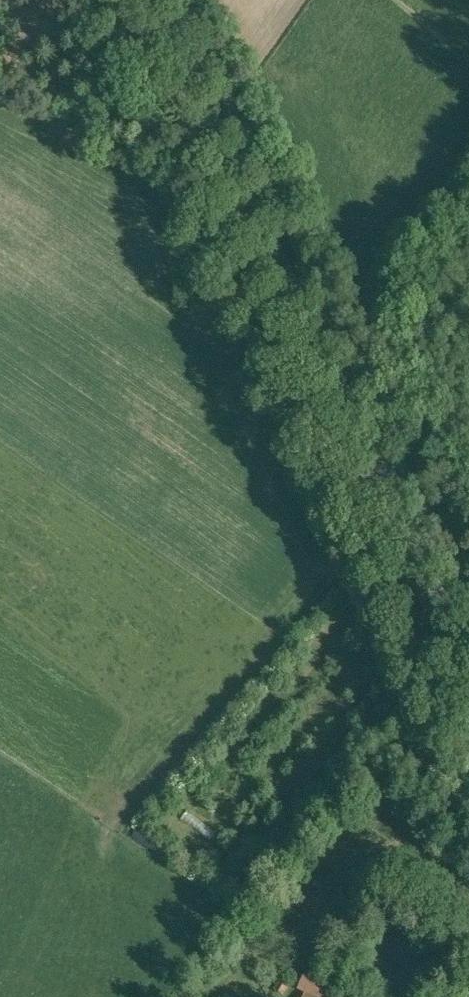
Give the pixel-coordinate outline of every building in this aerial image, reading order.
[(318,996),(324,982),(303,974),(297,989),(305,992),(303,996),(320,996),(318,996)] [(281,977),(274,988),(283,994),(290,982),(281,977)]
